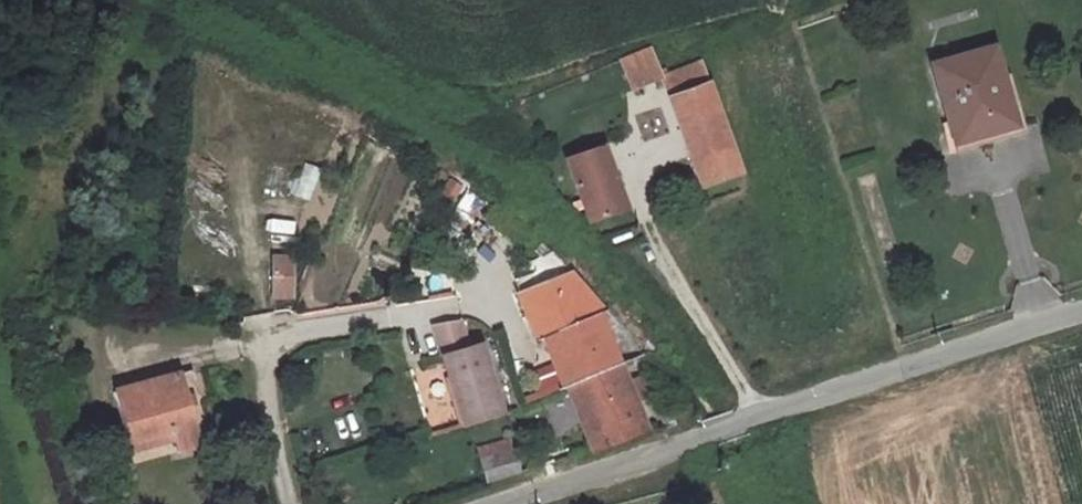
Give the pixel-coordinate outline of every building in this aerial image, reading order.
[(951,52),(972,131),(1037,116),(1014,37),(951,52)] [(619,59),(630,87),(663,75),(651,46),(619,59)] [(709,61),(663,77),(706,183),(745,171),(709,61)] [(610,149),(570,160),(578,182),(562,188),(570,208),(585,203),(595,225),(634,211),(610,149)] [(268,220),(267,233),(298,237),(299,224),(268,220)] [(299,257),(272,257),(273,303),(300,302),(299,257)] [(550,336),(569,384),(622,362),(599,310),(567,271),(517,291),(539,340),(550,336)] [(443,356),(470,348),(462,321),(434,326),(443,356)] [(443,356),(465,426),(505,413),(483,344),(470,348),(443,356)] [(569,384),(593,446),(647,428),(622,362),(569,384)] [(444,364),(417,368),(422,407),(449,403),(444,364)] [(171,427),(175,440),(180,452),(202,445),(181,371),(114,392),(128,439),(171,427)] [(521,380),(526,402),(561,394),(557,373),(521,380)] [(132,451),(175,440),(171,427),(128,439),(132,451)] [(502,458),(511,455),(505,440),(475,449),(485,481),(508,474),(502,458)] [(512,457),(511,455),(502,458),(508,474),(516,471),(512,457)]
